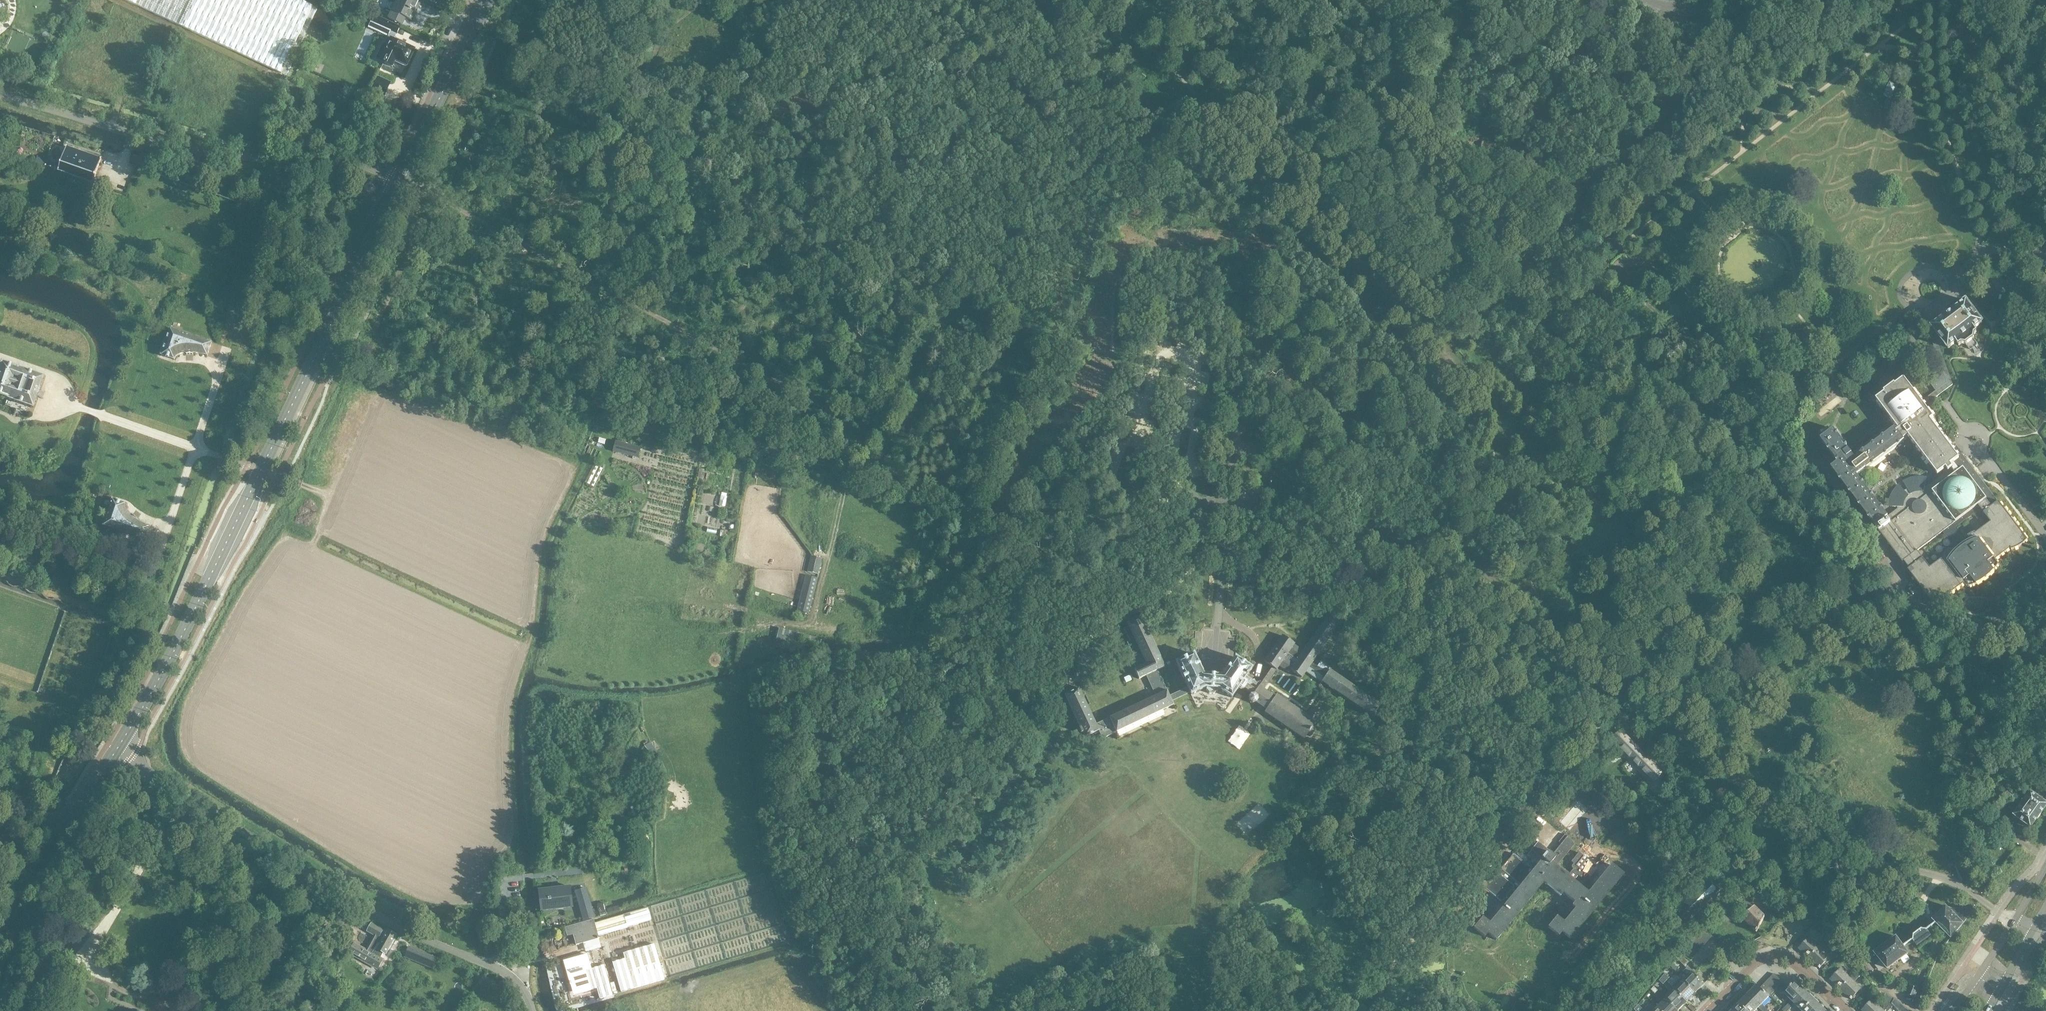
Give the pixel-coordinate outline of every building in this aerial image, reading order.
[(282,73),(314,6),(301,0),(126,0),(282,73)] [(388,19),(402,26),(406,17),(412,20),(422,0),(421,0),(397,0),(392,10),(388,19)] [(375,14),(371,22),(391,31),(384,45),(382,44),(375,59),(382,63),(393,68),(397,61),(408,66),(415,50),(405,46),(407,41),(403,39),(402,44),(392,39),(395,33),(397,34),(401,26),(375,14)] [(379,76),(374,90),(387,94),(391,80),(379,76)] [(1911,87),(1898,78),(1890,90),(1904,99),(1911,87)] [(67,146),(58,171),(93,183),(102,159),(67,146)] [(48,160),(37,156),(35,162),(45,166),(48,160)] [(289,197),(280,194),(277,203),(286,206),(289,197)] [(1966,300),(1931,327),(1948,349),(1956,342),(1959,345),(1962,343),(1966,344),(1973,339),(1974,334),(1976,332),(1974,329),(1983,322),(1966,300)] [(171,329),(161,355),(175,360),(176,358),(178,356),(179,355),(181,354),(185,353),(187,353),(187,354),(193,354),(193,353),(194,353),(199,354),(205,355),(208,356),(209,353),(212,343),(178,331),(171,329)] [(1943,342),(1940,338),(1933,343),(1942,370),(1935,373),(1931,384),(1936,391),(1926,398),(1919,399),(1925,406),(1953,384),(1939,345),(1943,342)] [(7,400),(5,406),(26,413),(28,407),(32,409),(43,377),(0,362),(0,397),(7,400)] [(1998,502),(1982,481),(1983,480),(1980,476),(1979,477),(1964,457),(1960,459),(1930,420),(1934,417),(1925,406),(1919,399),(1904,379),(1895,385),(1895,384),(1884,392),(1885,393),(1877,399),(1894,422),(1852,454),(1848,449),(1847,447),(1834,429),(1821,439),(1838,462),(1832,467),(1903,562),(1904,561),(1904,562),(1905,561),(1910,568),(1908,570),(1914,577),(1913,578),(1918,585),(1919,584),(1922,588),(1921,588),(1923,591),(1921,592),(1925,596),(1926,595),(1926,596),(1927,595),(1937,608),(1940,606),(1943,604),(1947,600),(1951,595),(1950,594),(1965,583),(1969,587),(1976,585),(1982,581),(1986,578),(1989,576),(1994,571),(1999,565),(1995,560),(2010,549),(2011,549),(2011,550),(2017,548),(2023,544),(2028,540),(2018,527),(2018,526),(2014,520),(2015,519),(2012,516),(2010,517),(2010,516),(2005,508),(2004,509),(1998,501),(1998,502)] [(599,481),(610,431),(587,427),(582,451),(592,453),(587,478),(599,481)] [(641,448),(616,441),(613,451),(639,458),(641,448)] [(701,485),(704,470),(706,470),(707,462),(708,459),(703,458),(701,469),(700,469),(697,486),(700,487),(701,484),(701,485)] [(150,527),(149,526),(144,524),(140,522),(137,520),(138,519),(132,515),(132,516),(129,514),(128,512),(127,509),(126,507),(126,505),(126,503),(125,503),(114,500),(114,499),(113,499),(104,526),(105,526),(144,539),(145,540),(146,540),(146,539),(150,527)] [(811,556),(807,572),(818,574),(822,559),(811,556)] [(806,575),(797,611),(809,614),(818,578),(806,575)] [(1891,583),(1890,584),(1885,588),(1891,597),(1897,592),(1891,583)] [(1084,737),(1098,730),(1102,739),(1174,705),(1172,701),(1190,692),(1191,695),(1205,688),(1207,689),(1207,691),(1209,694),(1214,694),(1217,692),(1217,689),(1219,690),(1232,698),(1238,689),(1240,690),(1244,689),(1253,695),(1251,695),(1249,698),(1249,701),(1252,703),(1256,702),(1266,709),(1265,712),(1304,739),(1306,735),(1310,736),(1315,729),(1313,726),(1316,721),(1322,712),(1314,706),(1307,716),(1276,695),(1275,697),(1262,689),(1276,670),(1279,665),(1289,672),(1291,670),(1301,677),(1305,671),(1322,683),(1322,681),(1329,686),(1333,689),(1373,716),(1381,704),(1377,701),(1376,702),(1330,671),(1331,669),(1321,661),(1317,667),(1312,663),(1336,628),(1337,628),(1340,624),(1328,616),(1308,644),(1305,648),(1305,649),(1303,652),(1293,645),(1294,644),(1283,636),(1265,662),(1272,667),(1256,690),(1248,685),(1252,679),(1247,676),(1252,669),(1235,657),(1222,676),(1218,675),(1216,673),(1210,672),(1208,675),(1204,674),(1194,654),(1176,662),(1187,687),(1169,696),(1157,670),(1165,667),(1141,615),(1126,622),(1128,627),(1124,629),(1130,641),(1127,642),(1133,655),(1130,656),(1136,668),(1134,669),(1139,679),(1146,676),(1155,696),(1096,724),(1079,688),(1064,695),(1080,728),(1079,729),(1081,733),(1082,733),(1084,737)] [(1236,725),(1228,743),(1241,748),(1249,731),(1236,725)] [(1621,730),(1612,739),(1634,762),(1638,765),(1654,781),(1662,773),(1621,730)] [(2031,827),(2045,807),(2045,791),(2036,784),(2014,814),(2031,827)] [(1736,837),(1743,831),(1731,819),(1724,826),(1736,837)] [(1524,881),(1477,939),(1488,949),(1523,907),(1559,936),(1546,951),(1548,953),(1544,957),(1543,956),(1532,968),(1540,974),(1550,962),(1548,960),(1552,956),(1554,958),(1622,875),(1610,865),(1603,874),(1584,858),(1586,855),(1571,842),(1562,853),(1565,855),(1555,866),(1545,857),(1534,870),(1535,871),(1532,874),(1531,873),(1527,878),(1528,879),(1526,882),(1524,881)] [(1721,880),(1737,862),(1730,855),(1714,874),(1721,880)] [(1499,897),(1509,880),(1495,872),(1485,888),(1499,897)] [(1709,878),(1683,904),(1695,915),(1720,889),(1709,878)] [(539,890),(541,910),(573,907),(571,887),(539,890)] [(585,920),(593,918),(586,889),(577,891),(585,920)] [(1932,919),(1936,923),(1951,938),(1964,923),(1964,922),(1973,909),(1969,904),(1967,905),(1965,907),(1960,908),(1957,908),(1952,908),(1949,907),(1947,906),(1946,905),(1932,919)] [(1765,916),(1755,906),(1742,919),(1757,932),(1765,916)] [(576,945),(583,943),(600,938),(599,934),(652,919),(648,908),(595,923),(594,919),(565,927),(567,933),(573,932),(576,945)] [(365,949),(365,950),(355,944),(350,953),(377,968),(382,960),(380,958),(383,952),(386,954),(396,936),(387,931),(386,932),(372,924),(368,931),(376,935),(369,949),(368,948),(365,949)] [(1704,927),(1698,934),(1707,941),(1712,937),(1704,927)] [(1912,939),(1913,940),(1917,946),(1931,936),(1927,930),(1926,929),(1921,929),(1913,934),(1912,939)] [(1698,934),(1694,938),(1703,946),(1707,941),(1698,934)] [(1896,936),(1886,944),(1898,961),(1909,954),(1904,947),(1903,946),(1896,936)] [(1810,937),(1799,948),(1810,958),(1820,948),(1823,950),(1826,947),(1824,945),(1826,944),(1824,942),(1819,947),(1810,937)] [(1694,938),(1690,943),(1699,951),(1703,946),(1694,938)] [(1690,943),(1686,947),(1695,955),(1699,951),(1690,943)] [(655,944),(623,953),(633,989),(665,980),(655,944)] [(1886,944),(1874,952),(1888,969),(1898,961),(1886,944)] [(409,947),(406,954),(408,955),(407,958),(427,966),(431,957),(409,947)] [(1686,947),(1681,953),(1690,961),(1695,955),(1686,947)] [(1820,948),(1810,958),(1820,969),(1822,967),(1821,966),(1830,957),(1823,950),(1820,948)] [(1690,961),(1681,953),(1680,952),(1676,957),(1685,966),(1690,961)] [(582,955),(563,961),(570,984),(572,984),(573,990),(581,988),(582,992),(597,988),(600,998),(613,994),(605,965),(591,969),(587,954),(582,955)] [(621,954),(606,958),(616,993),(631,989),(621,954)] [(1689,966),(1679,977),(1680,978),(1695,993),(1704,983),(1698,977),(1699,976),(1689,966)] [(1841,989),(1852,979),(1855,982),(1858,979),(1856,977),(1857,975),(1855,974),(1851,978),(1841,969),(1831,979),(1841,989)] [(1771,977),(1780,986),(1783,983),(1774,974),(1771,977)] [(1780,986),(1771,977),(1767,981),(1776,990),(1778,988),(1780,986)] [(1680,978),(1672,987),(1675,990),(1687,1001),(1695,993),(1680,978)] [(1852,979),(1841,989),(1851,1000),(1853,998),(1853,997),(1861,989),(1855,982),(1852,979)] [(1767,981),(1764,984),(1773,993),(1776,990),(1767,981)] [(1796,981),(1789,988),(1784,993),(1791,1001),(1793,1002),(1805,990),(1796,981)] [(1789,988),(1783,983),(1780,986),(1778,988),(1784,993),(1789,988)] [(1748,994),(1760,1006),(1759,1008),(1762,1010),(1764,1010),(1767,1009),(1762,1004),(1773,993),(1764,984),(1760,988),(1757,985),(1748,994)] [(1915,997),(1918,989),(1911,986),(1907,994),(1915,997)] [(1675,990),(1666,999),(1678,1010),(1687,1001),(1675,990)] [(1793,1002),(1791,1001),(1787,1005),(1790,1009),(1795,1004),(1802,1010),(1814,999),(1805,990),(1793,1002)] [(1739,1003),(1748,1010),(1755,1010),(1759,1008),(1760,1006),(1748,994),(1739,1003)] [(1658,1008),(1661,1010),(1678,1010),(1666,999),(1658,1008)] [(1823,1008),(1814,999),(1802,1010),(1820,1010),(1823,1008)] [(1863,1010),(1882,1010),(1883,1010),(1884,1010),(1888,1010),(1889,1010),(1887,1008),(1888,1007),(1886,1005),(1882,1009),(1873,1000),(1862,1010),(1863,1010)] [(1896,1000),(1892,1004),(1894,1006),(1898,1010),(1907,1010),(1896,1000)] [(1731,1010),(1748,1010),(1739,1003),(1731,1010)]
